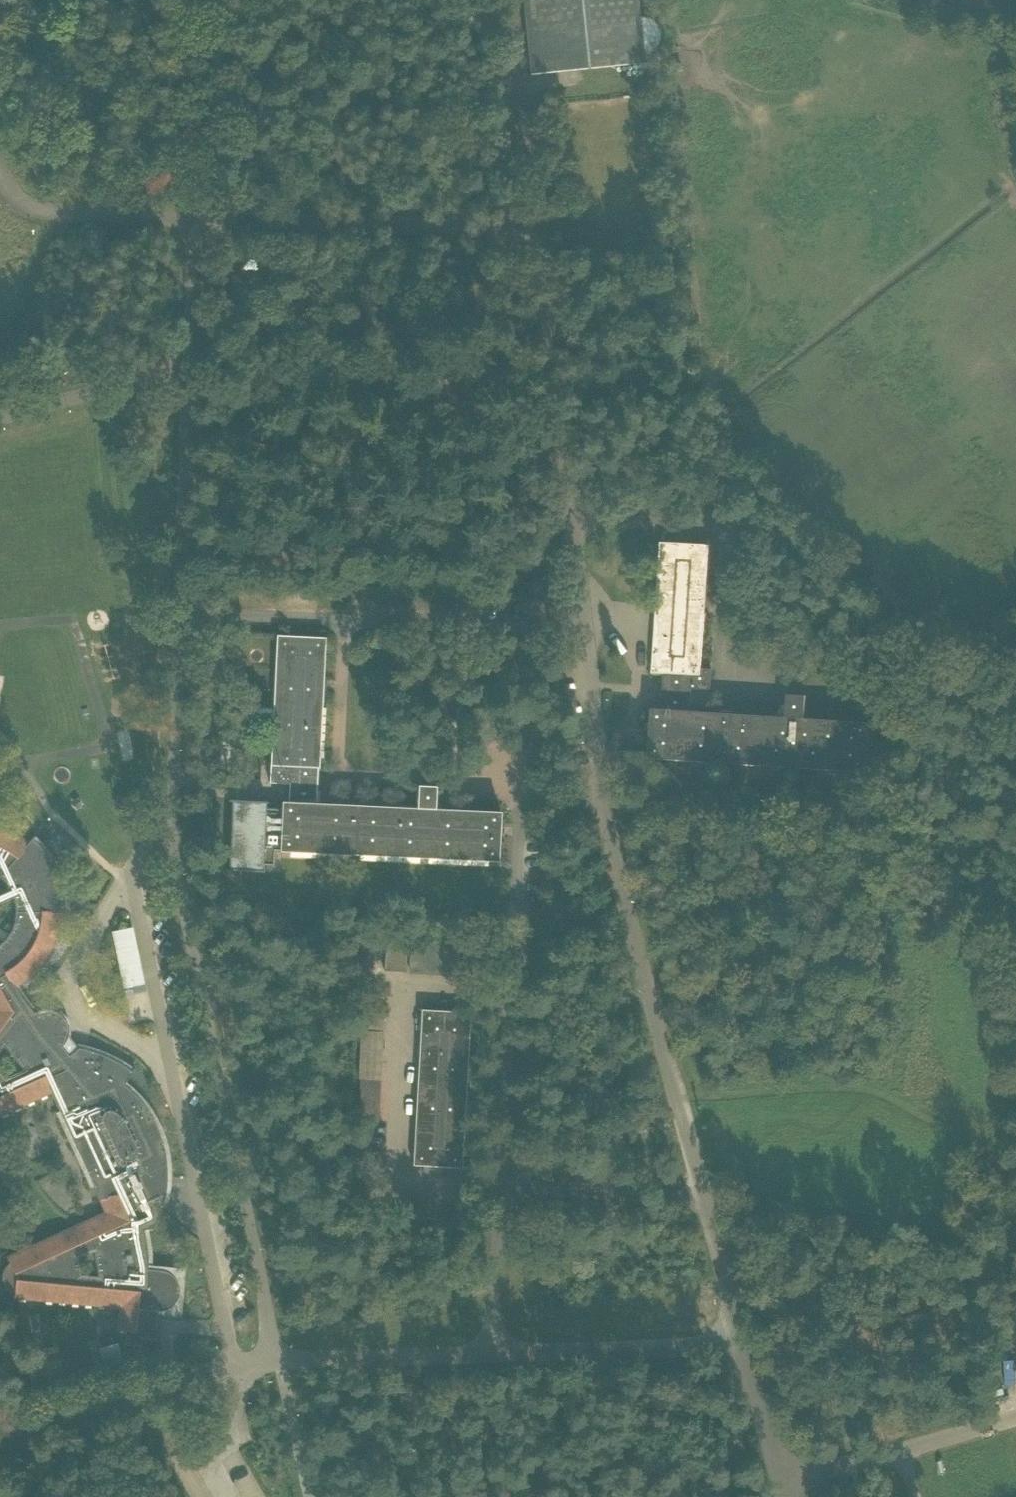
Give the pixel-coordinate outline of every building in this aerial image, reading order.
[(528,56),(530,75),(532,75),(530,54),(626,45),(628,47),(631,50),(636,52),(640,54),(642,53),(643,55),(646,55),(647,54),(649,53),(651,52),(652,51),(653,50),(655,49),(656,47),(657,46),(658,44),(658,42),(659,41),(659,39),(659,37),(659,35),(659,32),(658,30),(658,28),(657,27),(656,25),(655,24),(653,23),(652,21),(650,20),(649,19),(647,19),(645,18),(643,18),(642,18),(640,18),(638,0),(523,0),(528,56)] [(805,718),(805,706),(806,695),(787,694),(786,717),(690,711),(692,688),(710,689),(712,669),(701,668),(709,545),(661,542),(652,672),(664,673),(661,709),(652,708),(648,757),(668,759),(867,771),(870,722),(805,718)] [(435,809),(435,797),(436,786),(417,785),(416,808),(316,804),(318,768),(319,768),(326,638),(277,636),(269,783),(289,784),(288,802),(281,802),(281,808),(266,807),(266,802),(229,800),(229,802),(232,802),(229,868),(226,868),(226,870),(263,872),(263,870),(261,870),(262,865),(274,866),(274,851),(498,861),(501,812),(435,809)] [(23,1105),(51,1092),(106,1212),(76,1226),(7,1257),(16,1277),(15,1297),(120,1307),(119,1311),(118,1325),(118,1329),(126,1330),(124,1344),(140,1345),(140,1338),(155,1339),(157,1319),(154,1318),(154,1311),(156,1311),(157,1311),(158,1311),(159,1311),(161,1311),(162,1311),(163,1311),(164,1310),(166,1310),(167,1309),(168,1309),(169,1308),(170,1307),(171,1307),(172,1306),(173,1305),(174,1304),(175,1303),(175,1302),(176,1301),(177,1300),(177,1299),(178,1298),(178,1296),(178,1295),(179,1294),(179,1293),(179,1291),(179,1290),(179,1289),(179,1287),(178,1286),(178,1285),(178,1284),(177,1283),(177,1281),(176,1280),(175,1279),(175,1278),(174,1277),(173,1276),(172,1275),(171,1275),(170,1274),(169,1273),(168,1272),(167,1272),(165,1271),(164,1271),(163,1271),(162,1271),(153,1270),(153,1274),(147,1273),(147,1265),(148,1261),(148,1260),(148,1255),(147,1251),(144,1230),(151,1230),(152,1231),(153,1228),(155,1225),(156,1222),(157,1219),(159,1217),(160,1214),(161,1211),(162,1208),(163,1205),(164,1202),(164,1199),(165,1196),(166,1193),(166,1190),(166,1186),(167,1183),(167,1180),(167,1177),(167,1174),(167,1171),(167,1168),(167,1165),(166,1162),(166,1159),(166,1156),(165,1153),(164,1150),(164,1147),(163,1144),(162,1141),(161,1138),(160,1136),(159,1133),(158,1130),(157,1127),(156,1124),(154,1122),(153,1119),(151,1116),(150,1114),(148,1111),(146,1109),(144,1106),(143,1104),(141,1102),(139,1099),(137,1097),(135,1095),(132,1093),(130,1091),(128,1089),(126,1087),(123,1085),(135,1069),(134,1069),(132,1072),(129,1070),(126,1068),(124,1066),(121,1064),(118,1063),(115,1061),(112,1060),(109,1058),(106,1057),(104,1056),(100,1054),(97,1053),(94,1052),(91,1051),(88,1050),(85,1050),(82,1049),(79,1048),(68,1035),(68,1034),(68,1032),(68,1031),(68,1029),(68,1028),(68,1026),(68,1025),(67,1024),(63,1023),(57,1016),(57,1012),(56,1011),(55,1011),(54,1010),(53,1010),(51,1010),(50,1009),(49,1009),(47,1009),(46,1009),(45,1009),(44,1009),(42,1010),(41,1010),(40,1010),(38,1011),(37,1011),(36,1012),(35,1013),(34,1013),(31,1010),(21,997),(20,996),(17,990),(15,987),(17,985),(19,984),(22,983),(24,981),(26,979),(28,978),(30,976),(32,974),(34,972),(36,970),(37,968),(39,966),(41,964),(42,962),(44,960),(45,958),(47,956),(48,953),(49,951),(50,949),(52,946),(53,944),(54,941),(54,939),(55,936),(56,934),(57,931),(57,929),(58,926),(58,923),(58,921),(59,918),(59,915),(59,913),(69,913),(69,912),(65,912),(65,909),(65,906),(65,903),(65,900),(64,898),(64,895),(63,892),(63,889),(62,887),(61,884),(61,881),(60,879),(59,876),(58,873),(56,871),(55,868),(54,866),(52,863),(51,861),(49,859),(48,856),(46,854),(44,852),(43,850),(41,848),(39,846),(37,844),(35,842),(33,840),(35,837),(34,836),(28,844),(25,842),(23,841),(21,839),(19,838),(17,836),(14,835),(12,834),(10,833),(7,831),(5,830),(2,829),(0,829),(0,878),(3,881),(6,884),(8,887),(9,889),(0,893),(0,903),(13,897),(14,900),(15,903),(15,906),(16,910),(16,914),(15,918),(14,922),(13,926),(12,930),(10,934),(7,938),(4,941),(1,944),(0,945),(0,1051),(4,1046),(24,1070),(5,1078),(0,1073),(0,1115),(23,1105)] [(132,928),(111,932),(122,986),(140,982),(143,982),(132,928)] [(386,949),(384,970),(405,971),(408,941),(386,940),(386,949)] [(412,940),(410,972),(455,974),(458,943),(412,940)] [(361,947),(360,956),(362,956),(369,956),(369,948),(369,947),(361,947)] [(470,1012),(466,1012),(421,1010),(413,1165),(462,1168),(470,1012)] [(382,1118),(383,1030),(359,1030),(359,1118),(382,1118)]
